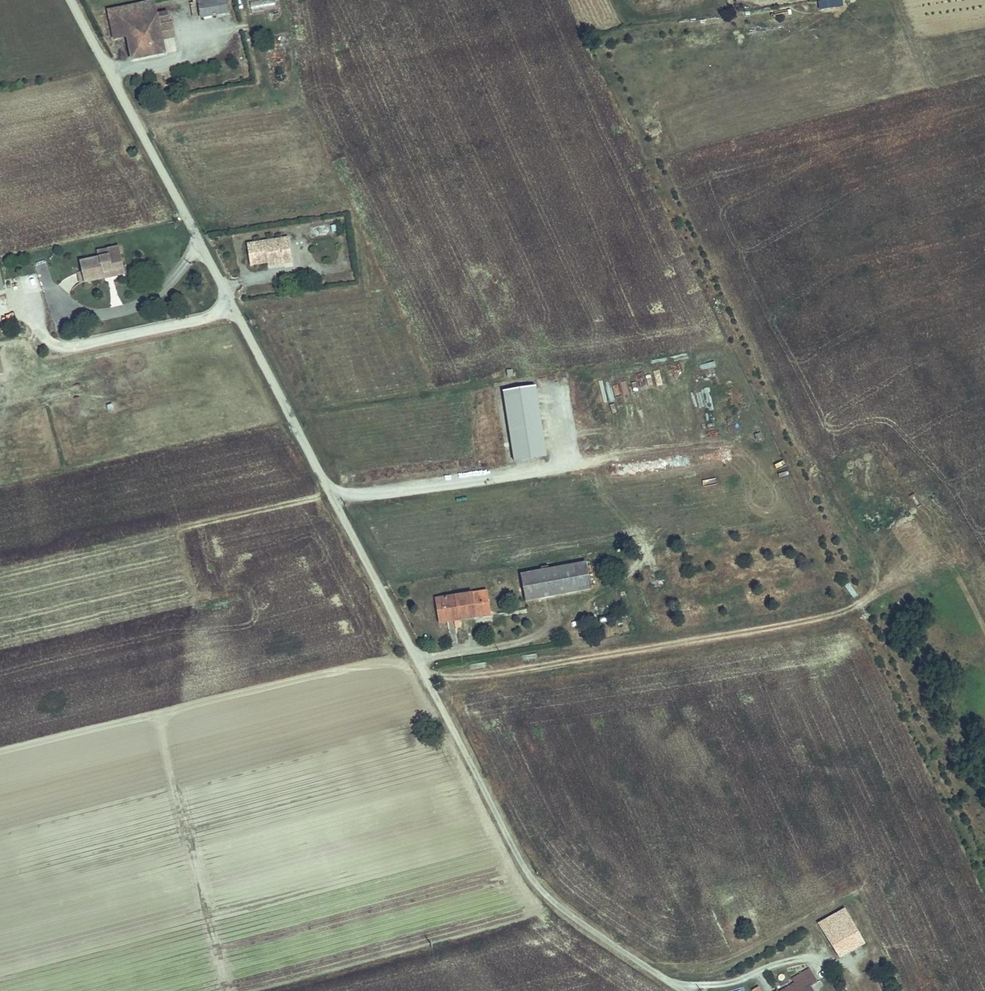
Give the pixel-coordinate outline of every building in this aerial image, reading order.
[(206,0),(199,0),(203,17),(210,16),(206,0)] [(226,0),(206,0),(210,16),(229,13),(226,0)] [(152,2),(120,8),(126,38),(130,59),(163,53),(157,22),(170,20),(168,8),(154,11),(152,2)] [(107,10),(113,40),(126,38),(120,8),(107,10)] [(289,236),(246,241),(249,263),(282,259),(282,264),(293,263),(289,236)] [(106,250),(107,255),(98,257),(78,261),(81,273),(83,282),(102,278),(101,271),(124,267),(120,247),(106,250)] [(124,267),(101,271),(102,278),(125,273),(124,267)] [(83,282),(81,273),(72,274),(74,284),(83,282)] [(501,389),(509,460),(546,456),(537,384),(501,389)] [(591,558),(523,572),(529,599),(596,586),(591,558)] [(489,590),(438,600),(442,620),(460,617),(460,620),(461,621),(487,616),(487,613),(493,612),(489,590)] [(846,910),(819,925),(838,957),(864,941),(846,910)] [(779,990),(802,990),(801,989),(809,984),(817,980),(809,967),(793,977),(796,981),(779,990)]
